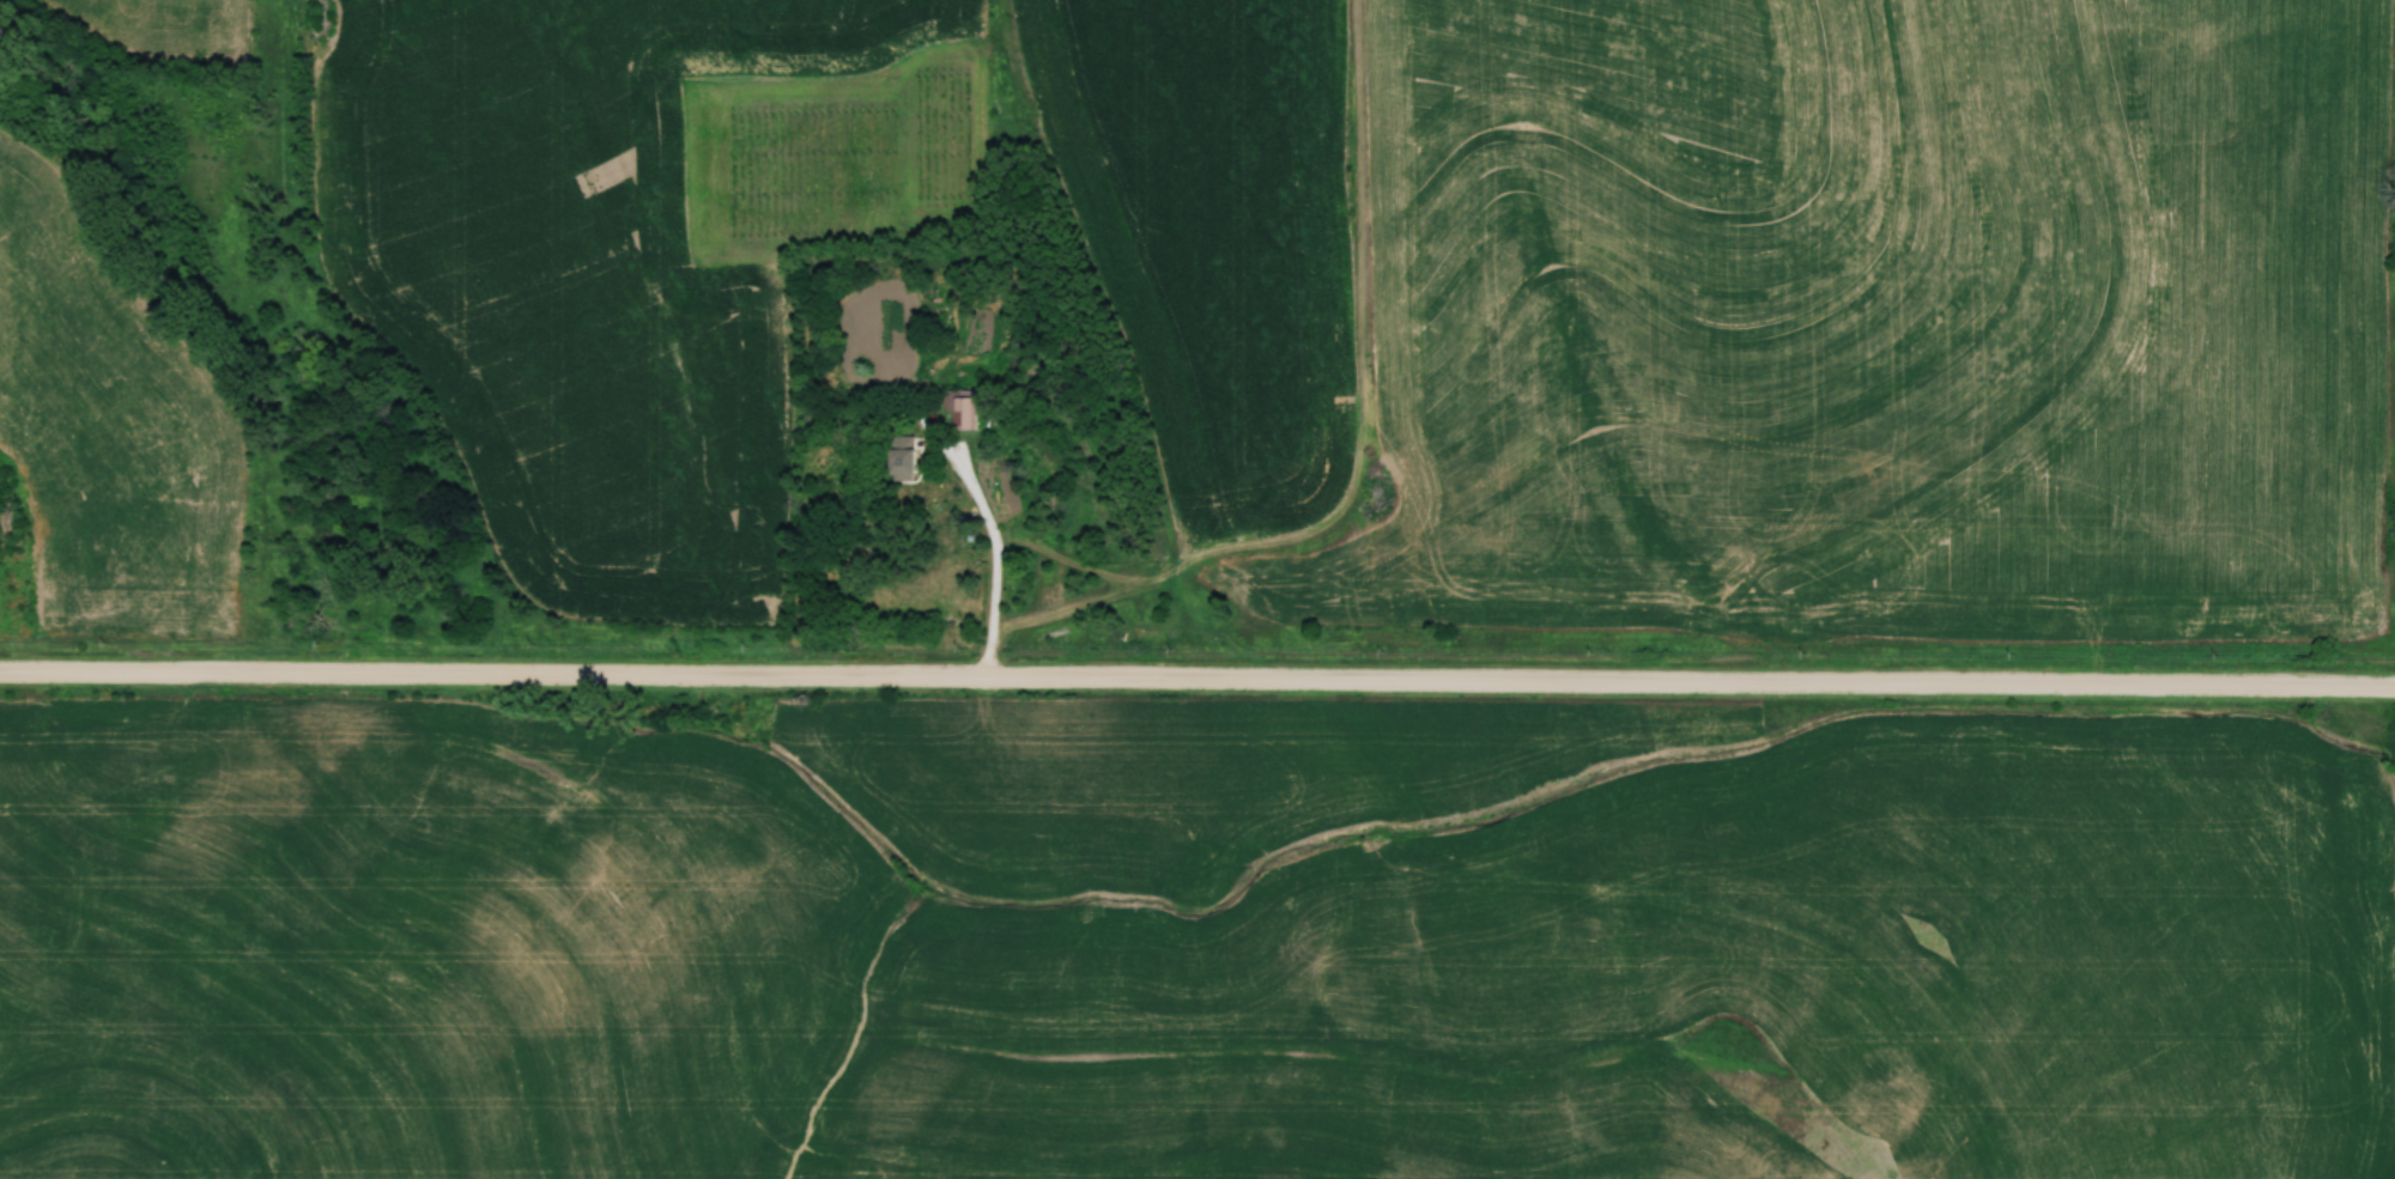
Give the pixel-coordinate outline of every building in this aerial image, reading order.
[(975,392),(944,392),(944,412),(953,412),(953,432),(975,432),(975,392)] [(889,482),(914,482),(914,437),(889,437),(889,482)]
